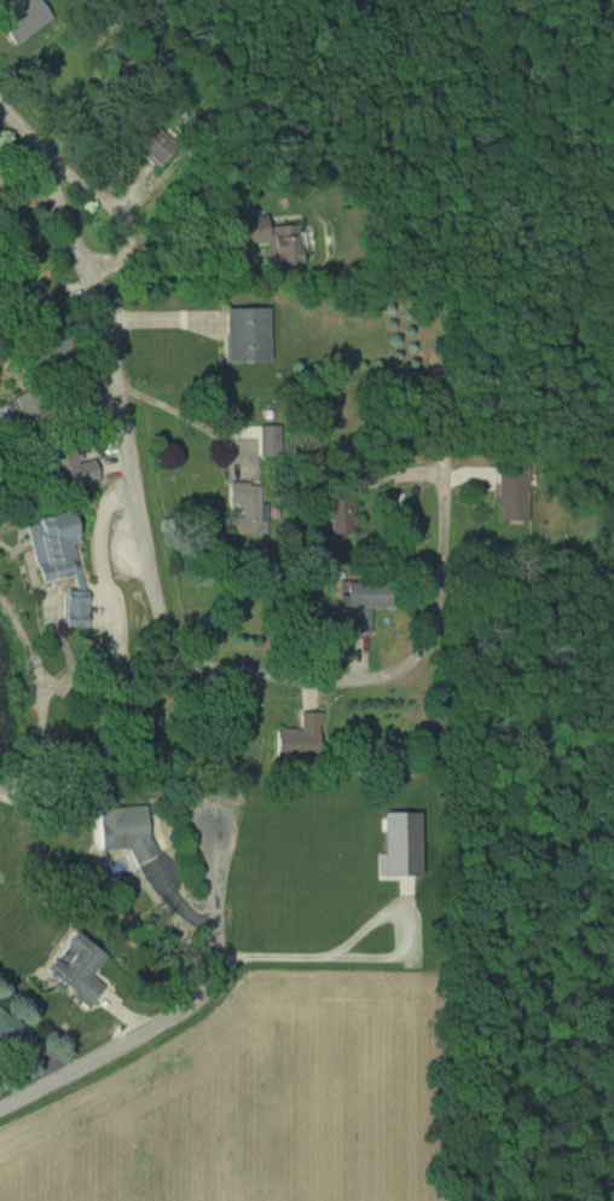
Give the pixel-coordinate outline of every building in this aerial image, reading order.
[(53,16),(41,0),(29,0),(28,1),(27,0),(11,0),(0,8),(0,27),(13,45),(53,16)] [(129,142),(156,169),(176,148),(150,121),(129,142)] [(266,240),(268,264),(299,262),(296,225),(264,228),(263,215),(237,217),(239,242),(266,240)] [(222,309),(222,364),(266,364),(266,309),(222,309)] [(527,520),(526,466),(497,466),(498,521),(527,520)] [(229,535),(266,535),(266,482),(226,482),(226,506),(238,506),(238,517),(229,517),(229,535)] [(341,503),(322,503),(322,536),(341,536),(341,503)] [(86,625),(72,543),(78,542),(73,512),(23,521),(33,582),(70,576),(72,590),(56,592),(62,629),(86,625)] [(321,711),(296,711),(297,729),(271,729),(271,751),(321,750),(321,711)] [(148,804),(90,808),(93,850),(129,847),(130,861),(152,859),(148,804)] [(89,1006),(102,987),(88,977),(102,957),(76,939),(59,963),(50,957),(40,972),(89,1006)] [(14,1053),(30,1037),(0,1008),(0,1040),(14,1053)]
